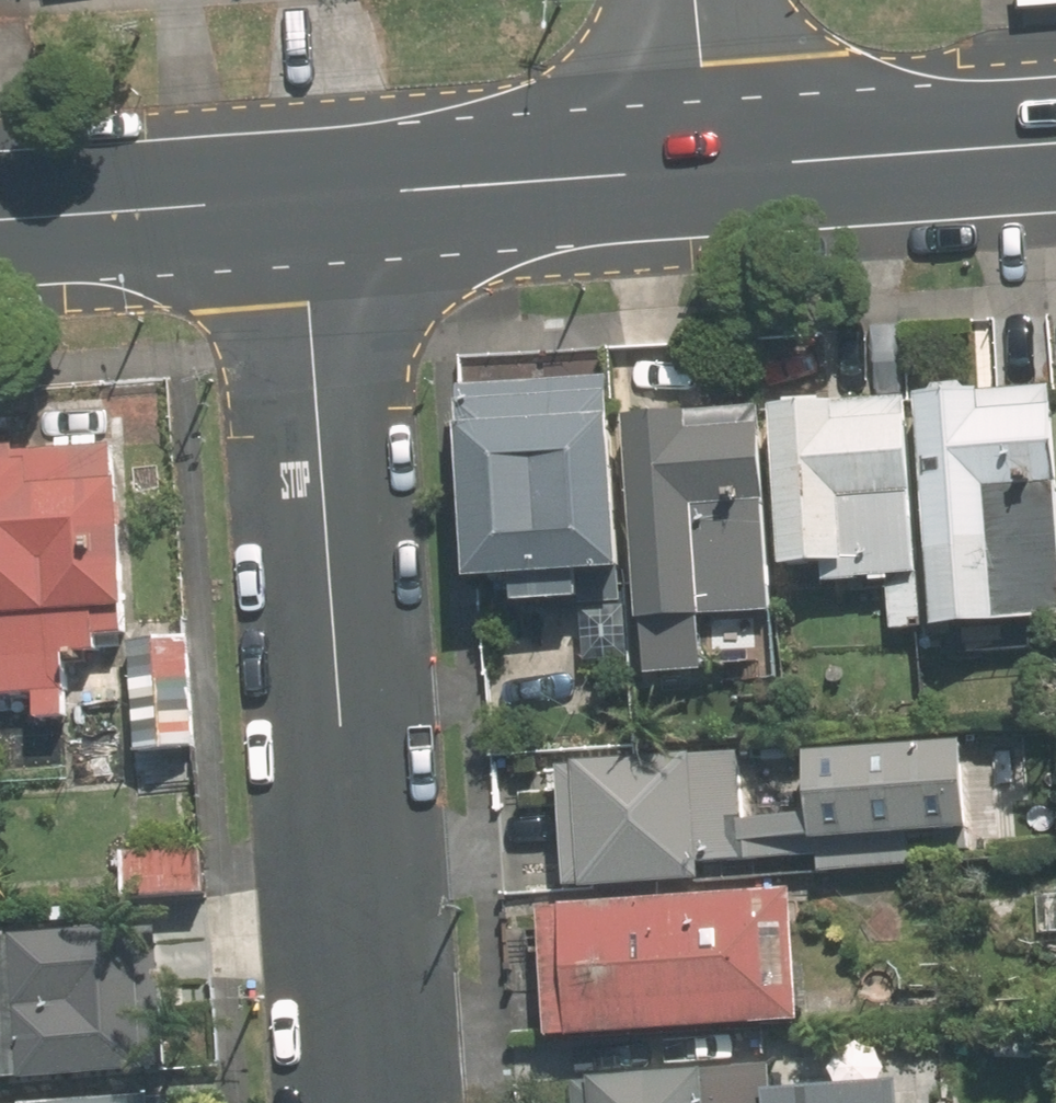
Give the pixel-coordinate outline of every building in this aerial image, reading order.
[(926,384),(946,625),(1055,616),(1055,373),(926,384)] [(633,381),(468,389),(479,583),(643,574),(633,381)] [(930,621),(917,391),(780,398),(789,563),(833,561),(834,577),(897,574),(899,623),(930,621)] [(0,447),(0,692),(40,691),(41,721),(70,719),(70,737),(137,735),(124,398),(49,401),(51,445),(0,447)] [(770,401),(642,409),(658,681),(786,673),(770,401)] [(200,635),(135,640),(143,751),(209,746),(200,635)] [(570,752),(572,877),(718,875),(717,856),(830,854),(830,868),(985,865),(983,735),(810,738),(811,816),(756,818),(754,748),(570,752)] [(217,840),(115,846),(119,903),(220,898),(217,840)] [(798,884),(552,899),(560,1028),(805,1013),(798,884)] [(0,931),(0,1076),(175,1068),(168,923),(0,931)] [(580,1102),(918,1102),(915,1054),(578,1075),(580,1102)] [(59,1102),(184,1102),(183,1092),(59,1102)]
